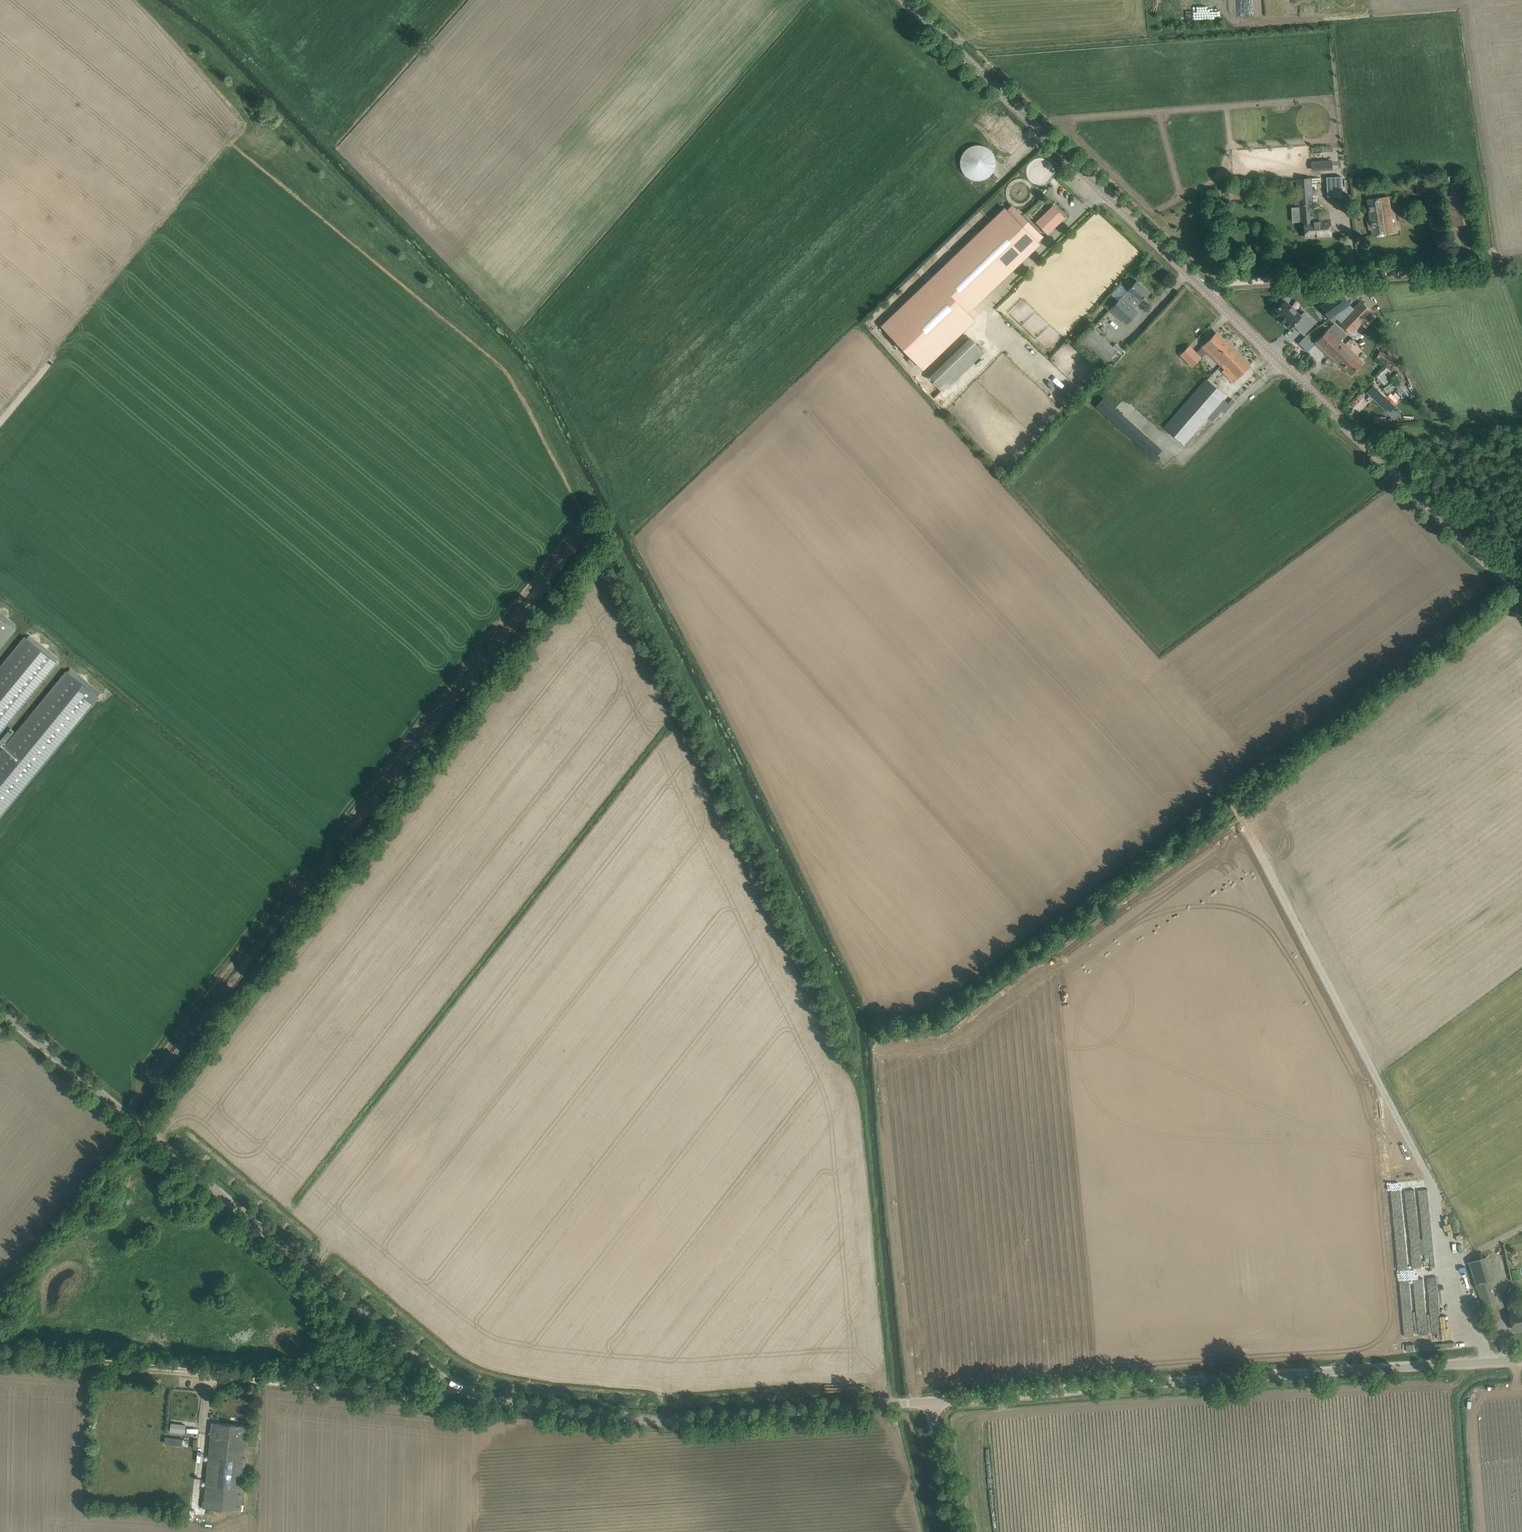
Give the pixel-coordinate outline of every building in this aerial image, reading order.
[(961,156),(961,157),(960,159),(960,160),(960,162),(960,163),(960,165),(961,166),(961,168),(961,169),(962,171),(963,172),(964,173),(965,175),(966,176),(967,177),(968,178),(970,178),(971,179),(973,179),(974,180),(976,180),(977,180),(979,180),(980,180),(982,180),(983,179),(985,179),(986,178),(987,177),(989,177),(990,176),(991,174),(992,173),(993,172),(994,171),(994,169),(995,168),(995,166),(995,165),(996,163),(996,162),(995,160),(995,159),(995,157),(994,156),(994,154),(993,153),(992,152),(991,150),(990,149),(989,148),(987,147),(986,147),(985,146),(983,146),(982,145),(980,145),(979,145),(977,145),(975,145),(974,145),(972,146),(971,146),(970,147),(968,148),(967,148),(966,149),(965,151),(964,152),(963,153),(962,154),(961,156)] [(1341,176),(1326,177),(1327,196),(1338,195),(1342,195),(1341,176)] [(1311,177),(1298,178),(1298,186),(1300,223),(1304,222),(1304,227),(1305,237),(1331,235),(1330,225),(1330,213),(1319,214),(1319,220),(1314,221),(1311,184),(1311,177)] [(1435,180),(1415,183),(1417,195),(1437,191),(1435,180)] [(1051,185),(1046,192),(1053,199),(1059,192),(1051,185)] [(1367,199),(1371,226),(1372,236),(1393,233),(1391,215),(1385,216),(1382,196),(1367,199)] [(1047,234),(1066,216),(1053,203),(1035,220),(1047,234)] [(1012,205),(1007,210),(1037,242),(1042,237),(1012,205)] [(967,313),(1039,244),(1037,242),(1007,210),(1005,208),(932,277),(881,326),(923,369),(975,321),(967,313)] [(1137,280),(1130,288),(1128,290),(1123,296),(1122,296),(1111,309),(1126,323),(1138,310),(1128,301),(1134,295),(1140,301),(1149,292),(1137,280)] [(1350,304),(1341,291),(1320,306),(1329,319),(1350,304)] [(1284,300),(1273,312),(1279,318),(1283,322),(1289,328),(1293,325),(1301,316),(1300,315),(1284,300)] [(1360,301),(1340,323),(1351,334),(1361,324),(1365,327),(1376,316),(1360,301)] [(1304,311),(1300,315),(1301,316),(1293,325),(1298,330),(1310,318),(1315,323),(1304,311)] [(1329,329),(1316,343),(1326,353),(1332,359),(1338,364),(1339,363),(1350,374),(1357,367),(1362,362),(1347,347),(1346,346),(1341,340),(1347,334),(1336,323),(1329,329)] [(1103,367),(1117,350),(1092,328),(1078,345),(1103,367)] [(1202,347),(1221,366),(1235,351),(1216,332),(1202,347)] [(1307,336),(1301,341),(1307,349),(1313,345),(1307,336)] [(970,337),(930,376),(944,391),(984,352),(970,337)] [(1190,345),(1179,355),(1192,368),(1202,358),(1190,345)] [(1376,358),(1397,368),(1401,361),(1397,359),(1399,355),(1390,350),(1388,355),(1380,350),(1376,358)] [(1235,351),(1221,366),(1224,369),(1222,371),(1233,382),(1249,365),(1235,351)] [(1387,367),(1376,377),(1385,385),(1391,378),(1388,376),(1391,371),(1387,367)] [(1184,445),(1223,399),(1226,396),(1206,379),(1164,427),(1184,445)] [(1403,396),(1410,392),(1406,386),(1399,390),(1403,396)] [(1162,449),(1104,397),(1095,406),(1156,461),(1160,457),(1157,455),(1162,449)] [(15,630),(13,628),(15,625),(0,612),(0,648),(15,630)] [(56,663),(39,649),(24,637),(0,666),(0,733),(56,663)] [(100,698),(66,670),(0,751),(0,820),(100,698)] [(1482,1302),(1485,1311),(1496,1307),(1493,1299),(1482,1302)] [(1512,1320),(1514,1330),(1521,1329),(1521,1308),(1510,1310),(1512,1320)] [(249,1426),(212,1422),(203,1506),(241,1510),(249,1426)] [(183,1439),(166,1437),(165,1442),(188,1445),(189,1440),(183,1439)]
